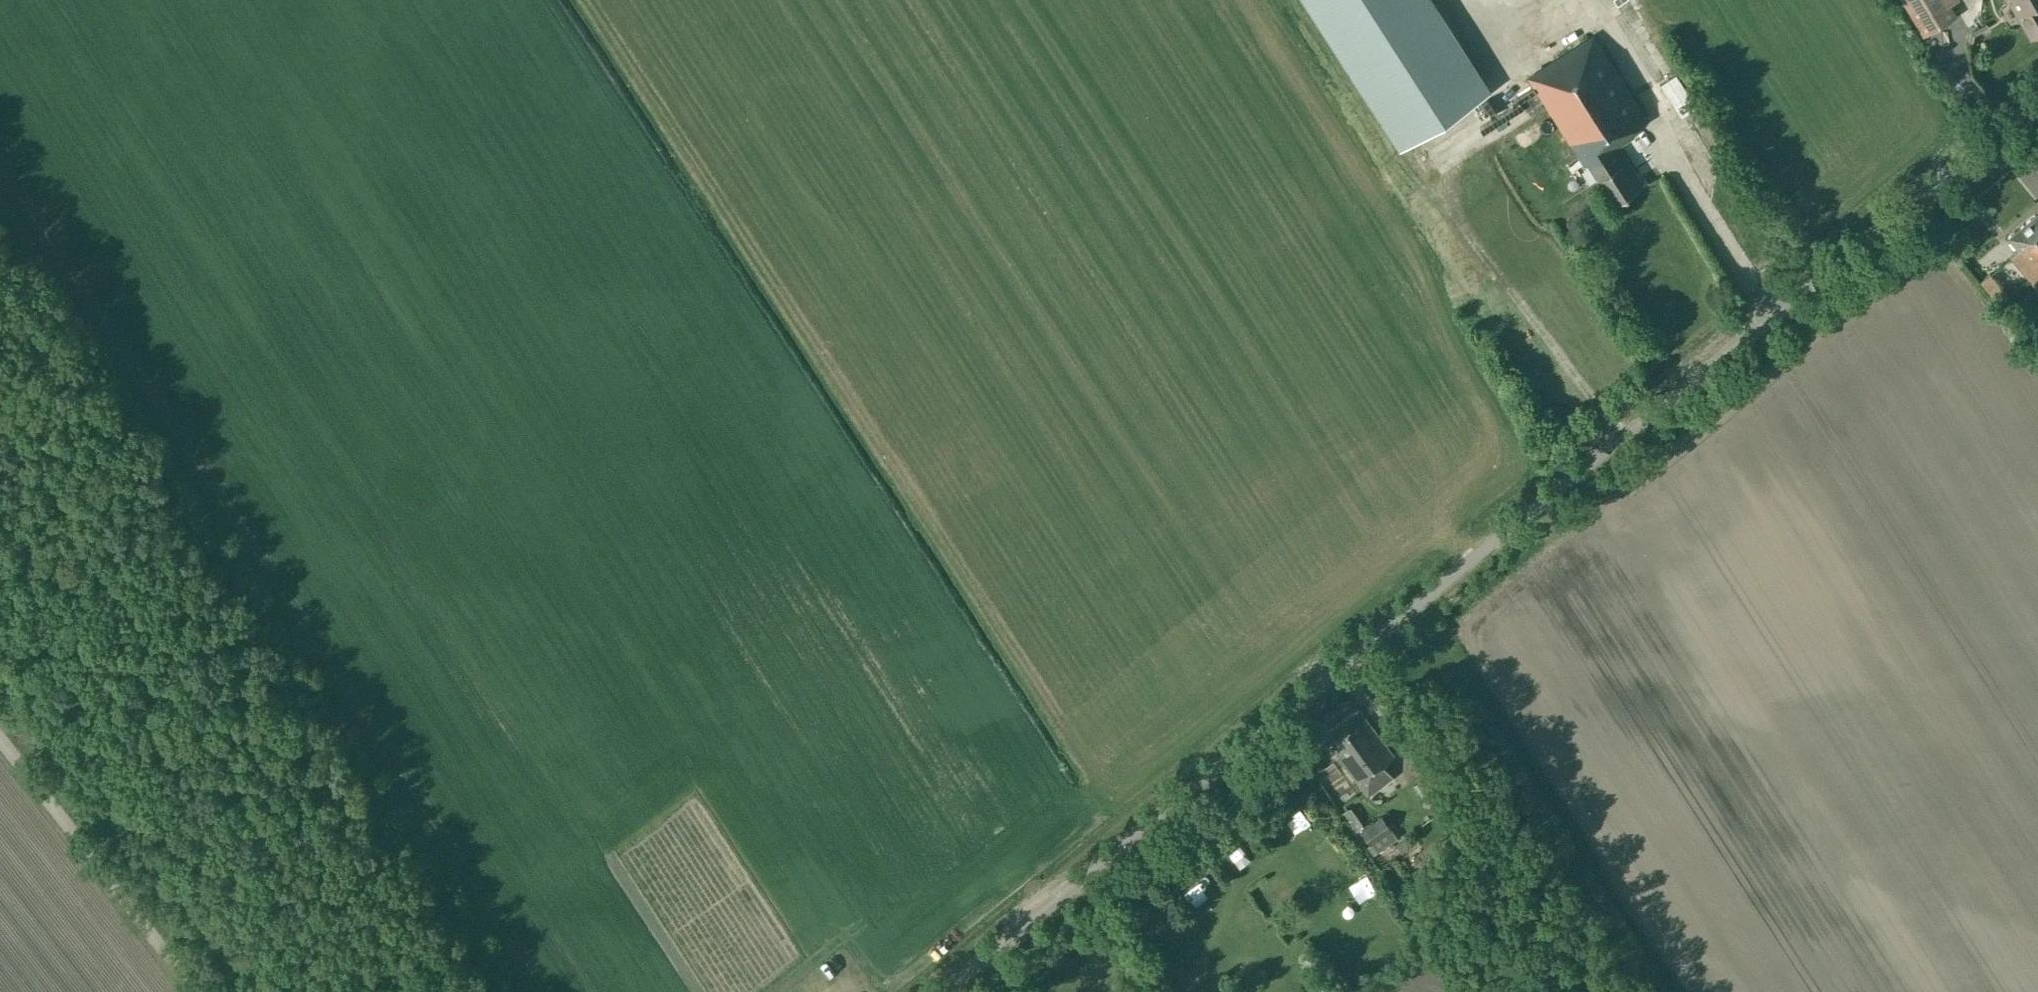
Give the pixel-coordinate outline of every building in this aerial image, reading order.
[(1428,0),(1310,0),(1403,145),(1487,90),(1428,0)] [(1922,34),(1956,14),(1948,0),(1902,0),(1922,34)] [(2030,36),(2037,31),(2037,0),(2009,0),(2030,36)] [(1647,119),(1592,34),(1529,76),(1534,85),(1518,96),(1526,109),(1543,98),(1585,164),(1587,162),(1613,202),(1643,183),(1618,143),(1632,133),(1630,130),(1647,119)] [(1536,120),(1548,139),(1559,132),(1547,113),(1536,120)] [(1455,124),(1468,143),(1480,135),(1467,116),(1455,124)] [(2007,235),(2018,248),(2010,255),(2037,289),(2037,210),(2007,235)] [(1357,707),(1325,731),(1332,740),(1329,743),(1367,794),(1392,775),(1382,762),(1393,754),(1357,707)] [(1361,828),(1377,851),(1397,837),(1381,814),(1361,828)] [(1231,958),(1240,968),(1250,960),(1241,950),(1231,958)]
